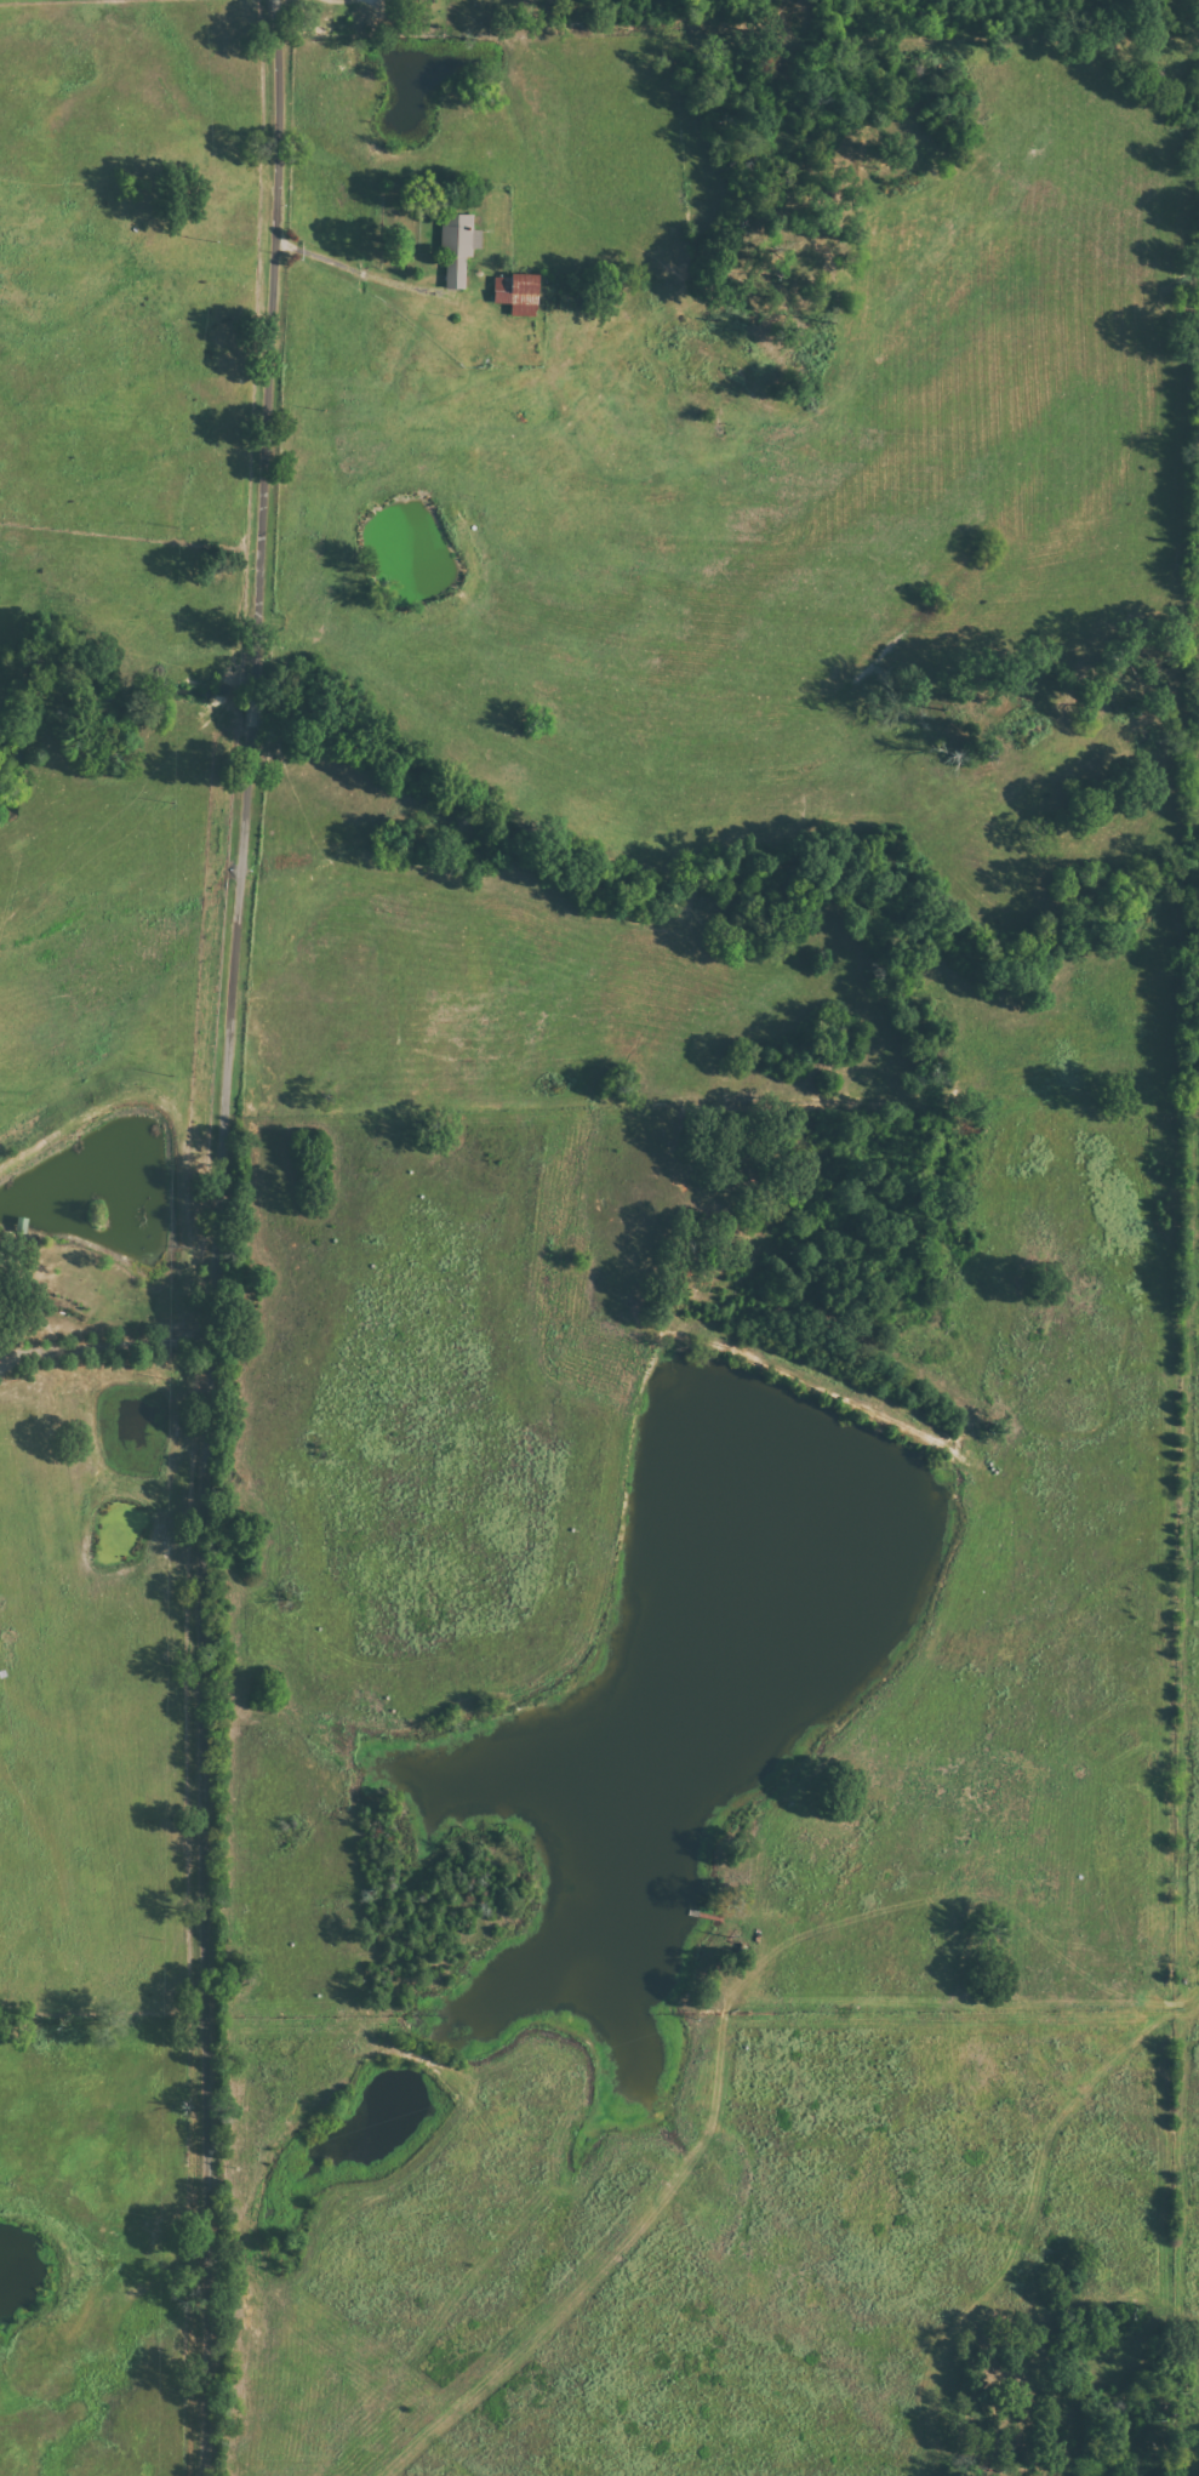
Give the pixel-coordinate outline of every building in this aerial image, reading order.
[(443,289),(464,289),(464,256),(476,256),(476,230),(472,230),(472,215),(444,215),(443,289)] [(509,316),(534,316),(534,276),(493,275),(492,304),(509,304),(509,316)]
